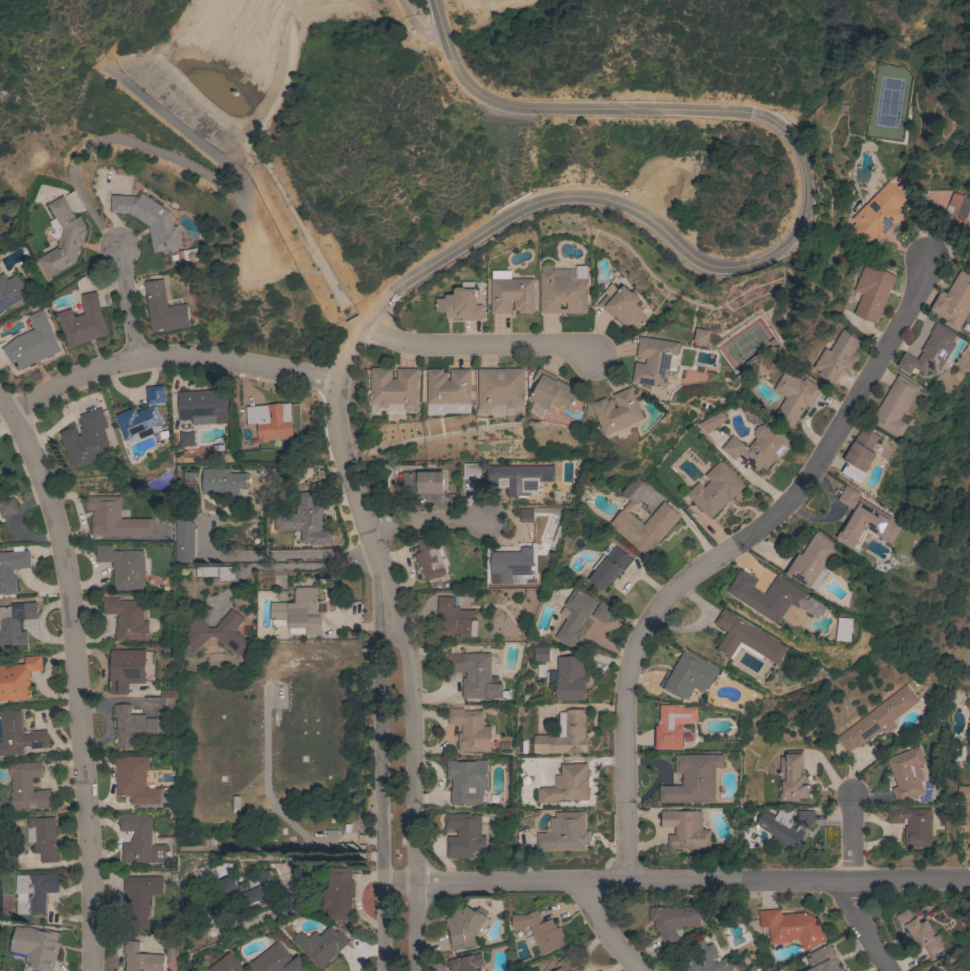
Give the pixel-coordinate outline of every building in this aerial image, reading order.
[(854,222),(850,218),(867,200),(868,202),(887,182),(906,200),(896,209),(902,214),(880,237),(876,234),(864,247),(847,230),(854,222)] [(110,213),(111,195),(139,196),(141,193),(170,212),(172,226),(176,226),(181,247),(153,253),(148,226),(130,214),(110,213)] [(957,194),(969,198),(969,224),(968,223),(969,221),(964,219),(965,217),(956,215),(956,217),(950,215),(957,194)] [(85,229),(87,229),(83,243),(81,242),(76,262),(61,271),(52,276),(48,278),(37,259),(57,247),(61,229),(47,204),(62,195),(75,218),(80,216),(85,225),(85,229)] [(888,294),(888,295),(883,307),(882,307),(876,323),(853,314),(862,294),(853,290),(865,262),(876,267),(876,268),(895,276),(888,294)] [(586,313),(577,313),(575,313),(575,314),(567,314),(567,313),(540,313),(539,272),(541,272),(541,265),(551,265),(551,273),(552,273),(552,270),(561,270),(561,269),(563,269),(575,269),(575,266),(586,266),(586,313)] [(961,270),(969,275),(969,312),(958,332),(945,324),(947,320),(930,310),(941,291),(947,294),(961,270)] [(28,295),(0,312),(0,275),(3,273),(7,280),(16,274),(28,295)] [(533,278),(534,313),(518,313),(518,310),(514,310),(513,299),(511,299),(511,313),(491,314),(490,279),(533,278)] [(144,282),(163,279),(167,307),(186,304),(190,327),(152,333),(144,282)] [(475,305),(482,305),(482,320),(461,320),(461,318),(445,318),(445,311),(434,311),(434,298),(444,298),(444,294),(453,294),(453,287),(460,287),(460,281),(473,281),(473,288),(475,288),(475,305)] [(597,305),(607,294),(611,298),(622,285),(631,292),(631,291),(632,292),(633,292),(638,297),(639,298),(638,299),(639,300),(635,304),(642,310),(640,313),(646,318),(638,329),(630,322),(626,327),(614,317),(612,318),(597,305)] [(109,333),(68,348),(56,313),(70,308),(74,317),(84,313),(80,295),(96,291),(100,310),(109,333)] [(34,329),(28,316),(43,309),(61,350),(20,369),(16,359),(11,363),(1,349),(16,337),(34,329)] [(939,376),(929,370),(926,375),(915,368),(911,375),(896,366),(905,352),(918,360),(923,352),(921,351),(932,332),(931,331),(936,322),(959,335),(954,342),(957,344),(939,376)] [(709,331),(707,343),(694,341),(695,329),(709,331)] [(842,329),(859,340),(851,354),(856,357),(848,371),(843,368),(834,384),(818,375),(820,372),(813,367),(824,348),(829,351),(842,329)] [(679,343),(677,356),(672,355),(669,370),(673,371),(671,380),(668,379),(666,388),(631,383),(634,362),(645,364),(646,359),(635,357),(639,337),(679,343)] [(417,409),(404,409),(404,404),(389,404),(388,410),(379,410),(380,403),(371,403),(371,368),(392,368),(391,379),(397,379),(397,368),(418,368),(417,409)] [(524,368),(524,390),(525,390),(525,401),(524,401),(524,404),(515,404),(515,407),(506,407),(506,403),(491,404),(491,409),(478,409),(478,368),(524,368)] [(557,377),(556,379),(570,386),(568,391),(576,395),(569,408),(562,404),(560,408),(552,404),(549,409),(547,408),(547,409),(541,405),(539,404),(540,403),(530,399),(538,384),(531,381),(539,368),(557,377)] [(445,414),(427,414),(427,369),(443,369),(443,372),(447,372),(447,380),(450,380),(450,369),(470,369),(470,413),(445,413),(445,414)] [(792,428),(773,417),(785,397),(773,389),(784,370),(802,381),(804,378),(821,388),(809,408),(805,406),(792,428)] [(900,420),(903,421),(906,416),(912,419),(901,439),(871,421),(898,374),(920,387),(900,420)] [(164,425),(162,426),(163,430),(133,443),(131,439),(126,441),(116,415),(135,407),(137,412),(149,407),(148,404),(147,404),(145,387),(164,385),(164,390),(168,389),(168,395),(165,396),(165,403),(164,403),(164,404),(156,405),(164,425)] [(645,419),(605,436),(591,404),(606,397),(607,400),(611,399),(615,408),(618,407),(613,395),(631,387),(645,419)] [(227,389),(229,423),(217,424),(217,423),(193,424),(193,420),(179,420),(178,392),(227,389)] [(291,402),(294,438),(268,440),(268,441),(258,442),(257,438),(258,438),(257,423),(247,424),(245,407),(266,405),(266,404),(291,402)] [(66,445),(63,446),(59,432),(74,427),(77,436),(81,434),(79,428),(83,427),(79,415),(101,407),(108,427),(104,428),(112,452),(101,455),(102,458),(74,468),(66,445)] [(725,419),(717,410),(697,427),(705,437),(725,419)] [(753,430),(757,426),(762,425),(765,421),(791,443),(775,462),(773,461),(765,470),(761,467),(757,472),(738,456),(735,460),(721,449),(732,435),(747,448),(756,438),(753,435),(754,434),(753,430)] [(859,484),(841,473),(847,462),(843,460),(862,427),(881,438),(881,439),(879,438),(876,443),(878,444),(877,446),(875,444),(871,451),(877,454),(859,484)] [(196,446),(182,447),(181,432),(195,431),(196,446)] [(729,500),(710,519),(686,495),(698,482),(703,487),(710,481),(704,476),(719,461),(744,485),(729,500)] [(463,478),(463,463),(478,463),(479,478),(463,478)] [(553,465),(553,481),(538,482),(538,491),(525,491),(525,497),(506,497),(506,486),(499,486),(499,495),(486,495),(486,466),(553,465)] [(230,469),(230,473),(247,473),(247,488),(239,488),(239,493),(202,493),(202,469),(230,469)] [(443,471),(443,493),(401,493),(401,472),(443,471)] [(647,556),(631,543),(630,544),(609,525),(630,500),(621,493),(636,476),(649,487),(634,504),(627,512),(643,525),(663,501),(680,516),(647,556)] [(905,524),(893,543),(879,535),(879,536),(867,529),(859,541),(858,540),(853,548),(836,538),(852,509),(837,500),(845,485),(860,493),(858,497),(905,524)] [(298,532),(298,546),(330,546),(329,532),(319,532),(319,493),(296,494),(296,515),(272,516),(272,532),(298,532)] [(91,535),(91,516),(92,516),(92,510),(85,510),(85,496),(121,496),(121,518),(152,518),(152,535),(91,535)] [(1,516),(0,512),(0,500),(1,500),(13,498),(16,514),(1,516)] [(519,522),(519,508),(533,509),(533,522),(519,522)] [(181,515),(181,521),(190,521),(190,522),(194,522),(194,560),(190,560),(190,562),(179,562),(179,561),(175,561),(175,515),(181,515)] [(277,520),(277,541),(255,541),(255,530),(252,530),(251,521),(277,520)] [(816,532),(837,546),(823,569),(828,572),(816,590),(811,587),(810,589),(783,572),(793,556),(796,557),(798,553),(801,555),(816,532)] [(444,575),(426,581),(423,573),(421,574),(414,554),(419,552),(415,540),(433,534),(443,567),(446,566),(447,572),(444,575)] [(143,557),(144,557),(144,575),(143,575),(143,590),(113,590),(113,567),(112,567),(112,562),(95,562),(95,545),(111,545),(112,550),(143,550),(143,557)] [(17,594),(0,595),(0,552),(12,551),(12,546),(22,546),(22,550),(29,550),(30,568),(13,569),(13,576),(16,576),(17,594)] [(520,552),(519,547),(532,547),(533,574),(513,575),(513,583),(491,583),(490,552),(520,552)] [(632,560),(623,571),(621,570),(611,583),(609,582),(603,591),(588,580),(596,569),(593,567),(602,554),(606,557),(615,547),(632,560)] [(230,566),(230,581),(218,581),(218,577),(195,577),(195,567),(230,566)] [(726,591),(741,569),(758,580),(753,587),(764,594),(776,575),(806,595),(804,599),(805,599),(804,600),(805,601),(808,596),(826,608),(821,616),(819,615),(816,619),(798,607),(798,608),(790,603),(777,624),(726,591)] [(321,635),(305,635),(305,634),(289,634),(288,628),(287,628),(287,626),(272,626),(272,620),(270,620),(270,603),(294,602),(294,587),(317,587),(317,612),(321,612),(321,635)] [(586,619),(584,617),(576,630),(578,631),(569,646),(554,637),(566,619),(558,614),(563,607),(570,611),(571,609),(563,604),(574,587),(597,602),(586,619)] [(440,636),(441,612),(436,611),(437,596),(453,597),(452,607),(459,607),(458,610),(475,610),(475,620),(477,620),(477,637),(474,637),(474,638),(440,636)] [(143,600),(143,621),(148,621),(148,641),(116,641),(116,621),(117,621),(117,614),(102,614),(102,597),(119,597),(119,600),(143,600)] [(613,609),(605,624),(591,616),(599,601),(613,609)] [(2,646),(0,646),(0,607),(13,606),(13,613),(21,612),(21,603),(36,602),(37,618),(20,620),(21,631),(27,630),(28,644),(19,645),(19,643),(2,644),(2,646)] [(249,643),(239,656),(214,637),(209,637),(192,652),(182,641),(192,631),(186,623),(195,614),(207,627),(215,628),(230,608),(244,619),(234,631),(249,643)] [(786,649),(777,665),(763,656),(761,659),(740,646),(732,659),(730,658),(729,659),(715,651),(727,632),(713,624),(721,609),(786,649)] [(851,642),(836,641),(838,617),(853,618),(851,642)] [(533,661),(534,647),(548,647),(548,661),(533,661)] [(146,649),(146,651),(152,651),(152,663),(154,663),(155,676),(147,676),(147,681),(145,681),(145,683),(128,683),(128,693),(109,694),(109,686),(111,686),(111,682),(109,682),(109,675),(111,675),(110,661),(109,661),(109,653),(110,653),(110,650),(146,649)] [(718,669),(707,689),(705,688),(703,693),(694,688),(688,700),(684,698),(683,699),(658,687),(666,671),(671,673),(682,651),(718,669)] [(490,653),(490,676),(498,676),(498,684),(503,684),(503,691),(509,691),(509,696),(511,696),(511,699),(493,699),(493,698),(462,698),(462,678),(465,678),(465,672),(446,672),(446,654),(490,653)] [(586,690),(585,700),(557,701),(555,690),(557,679),(556,657),(563,657),(563,653),(574,653),(574,656),(583,656),(583,678),(585,678),(586,690)] [(32,699),(0,701),(0,665),(24,664),(24,656),(41,655),(42,671),(30,671),(32,699)] [(905,684),(918,700),(857,747),(856,746),(847,753),(836,738),(905,684)] [(133,747),(116,747),(116,717),(113,717),(113,704),(129,704),(129,715),(145,715),(145,718),(157,718),(157,734),(133,734),(133,747)] [(682,749),(655,749),(655,726),(658,726),(659,704),(682,704),(682,707),(696,707),(696,724),(682,724),(682,749)] [(458,751),(458,732),(461,732),(461,724),(447,724),(447,708),(465,708),(465,711),(483,711),(483,726),(491,726),(491,738),(497,738),(497,747),(491,747),(491,751),(458,751)] [(585,737),(587,737),(588,752),(533,753),(533,735),(548,735),(548,737),(565,737),(565,709),(584,709),(585,737)] [(24,754),(0,757),(0,742),(4,742),(1,712),(21,710),(23,733),(24,732),(24,735),(31,734),(31,732),(47,730),(48,747),(31,749),(31,745),(24,746),(24,754)] [(918,746),(925,763),(918,765),(924,780),(920,781),(924,792),(897,803),(891,788),(897,786),(886,759),(918,746)] [(779,757),(785,757),(785,751),(802,751),(802,770),(804,770),(804,774),(807,774),(807,798),(799,798),(799,801),(779,801),(779,757)] [(723,755),(723,768),(714,768),(714,802),(700,802),(700,806),(694,806),(694,802),(659,802),(659,786),(682,786),(682,773),(674,773),(674,755),(723,755)] [(130,804),(130,796),(116,796),(116,783),(115,783),(115,757),(148,756),(149,770),(145,770),(145,788),(160,788),(160,804),(130,804)] [(487,760),(487,789),(484,789),(484,794),(483,794),(483,805),(468,805),(468,803),(450,804),(450,790),(451,790),(451,778),(446,778),(446,761),(487,760)] [(42,762),(43,778),(32,778),(33,792),(35,792),(35,791),(51,789),(53,807),(12,809),(11,792),(12,792),(11,776),(9,776),(8,764),(42,762)] [(587,777),(589,777),(589,800),(574,800),(558,800),(558,803),(536,803),(536,789),(539,789),(539,787),(556,787),(556,775),(560,775),(560,764),(573,764),(573,763),(587,763),(587,777)] [(969,786),(969,802),(957,802),(957,786),(969,786)] [(932,846),(905,847),(904,826),(907,826),(907,819),(903,819),(903,823),(887,823),(887,807),(903,807),(903,809),(931,808),(932,846)] [(775,815),(779,808),(795,808),(787,820),(792,823),(791,825),(795,828),(798,823),(797,811),(814,810),(814,823),(801,823),(797,829),(804,833),(795,848),(787,843),(783,850),(769,842),(773,835),(755,825),(765,809),(775,815)] [(701,829),(706,829),(706,830),(710,830),(711,848),(668,849),(668,835),(675,835),(675,826),(661,826),(661,810),(675,810),(675,811),(701,811),(701,829)] [(585,812),(585,832),(590,832),(590,845),(585,845),(585,849),(537,850),(536,833),(550,833),(550,817),(555,817),(555,812),(585,812)] [(151,847),(152,847),(152,845),(167,845),(167,863),(121,863),(121,843),(131,843),(131,840),(132,840),(132,831),(119,831),(119,813),(136,813),(136,816),(151,816),(151,847)] [(470,813),(470,815),(480,815),(481,836),(486,836),(486,850),(472,850),(472,858),(447,858),(446,836),(457,836),(457,829),(444,829),(444,814),(470,813)] [(56,839),(55,839),(56,850),(57,862),(41,863),(40,852),(34,852),(34,842),(27,842),(26,827),(28,827),(27,818),(35,817),(35,818),(54,817),(56,839)] [(257,877),(256,874),(268,869),(276,889),(264,894),(266,899),(248,907),(242,894),(237,896),(235,890),(224,894),(223,891),(218,893),(212,878),(202,883),(196,868),(212,862),(214,867),(223,863),(230,863),(232,871),(218,877),(219,880),(232,875),(236,885),(257,877)] [(351,919),(327,920),(327,907),(322,907),(322,890),(327,889),(326,868),(350,867),(351,881),(353,881),(353,898),(351,898),(351,919)] [(45,914),(18,914),(17,902),(28,902),(27,893),(15,893),(15,875),(57,874),(58,892),(45,893),(45,914)] [(162,876),(162,894),(149,895),(149,929),(127,930),(126,893),(123,893),(123,877),(162,876)] [(447,929),(448,929),(445,918),(449,917),(456,907),(462,911),(466,905),(475,911),(478,906),(488,913),(486,916),(488,917),(487,918),(490,921),(485,929),(481,927),(476,936),(475,935),(474,936),(476,945),(452,950),(447,929)] [(706,907),(706,919),(700,919),(700,927),(682,927),(682,937),(667,947),(659,935),(660,934),(654,925),(654,920),(649,920),(649,910),(650,910),(650,907),(706,907)] [(780,909),(781,914),(804,913),(817,919),(815,920),(826,939),(805,951),(799,939),(791,939),(791,943),(769,944),(768,926),(760,927),(759,916),(758,916),(757,910),(780,909)] [(540,955),(529,928),(530,928),(529,926),(522,926),(522,928),(511,928),(511,920),(508,920),(508,916),(511,916),(511,915),(525,915),(536,910),(542,923),(551,919),(555,928),(559,927),(562,934),(563,934),(567,943),(540,955)] [(930,957),(923,946),(919,949),(905,927),(903,928),(896,917),(908,910),(914,919),(916,917),(920,924),(926,920),(930,926),(932,924),(940,938),(938,940),(944,948),(930,957)] [(59,943),(52,970),(47,970),(29,967),(30,963),(19,960),(18,957),(17,953),(16,959),(10,958),(11,951),(9,951),(15,926),(21,928),(23,926),(34,929),(45,932),(45,930),(58,933),(56,942),(59,943)] [(321,969),(292,941),(301,932),(308,938),(315,931),(319,935),(329,926),(335,932),(337,930),(348,942),(321,969)] [(733,969),(729,970),(691,970),(687,961),(699,955),(697,952),(691,954),(687,945),(699,939),(699,940),(702,939),(706,946),(712,943),(717,954),(712,957),(715,963),(727,957),(733,969)] [(164,955),(163,970),(124,970),(125,970),(126,954),(123,954),(123,940),(139,941),(138,953),(164,955)] [(298,955),(310,970),(287,970),(253,970),(248,964),(278,941),(293,960),(298,955)] [(829,942),(845,970),(803,970),(811,967),(805,958),(810,955),(809,953),(829,942)] [(229,952),(244,970),(207,970),(206,970),(229,952)] [(479,969),(480,970),(456,970),(455,969),(449,970),(447,960),(455,958),(455,959),(480,953),(483,964),(475,967),(476,970),(479,969)] [(568,970),(569,970),(555,970),(561,967),(557,962),(569,954),(576,964),(568,970)] [(965,956),(969,964),(969,970),(947,970),(945,968),(965,956)]
